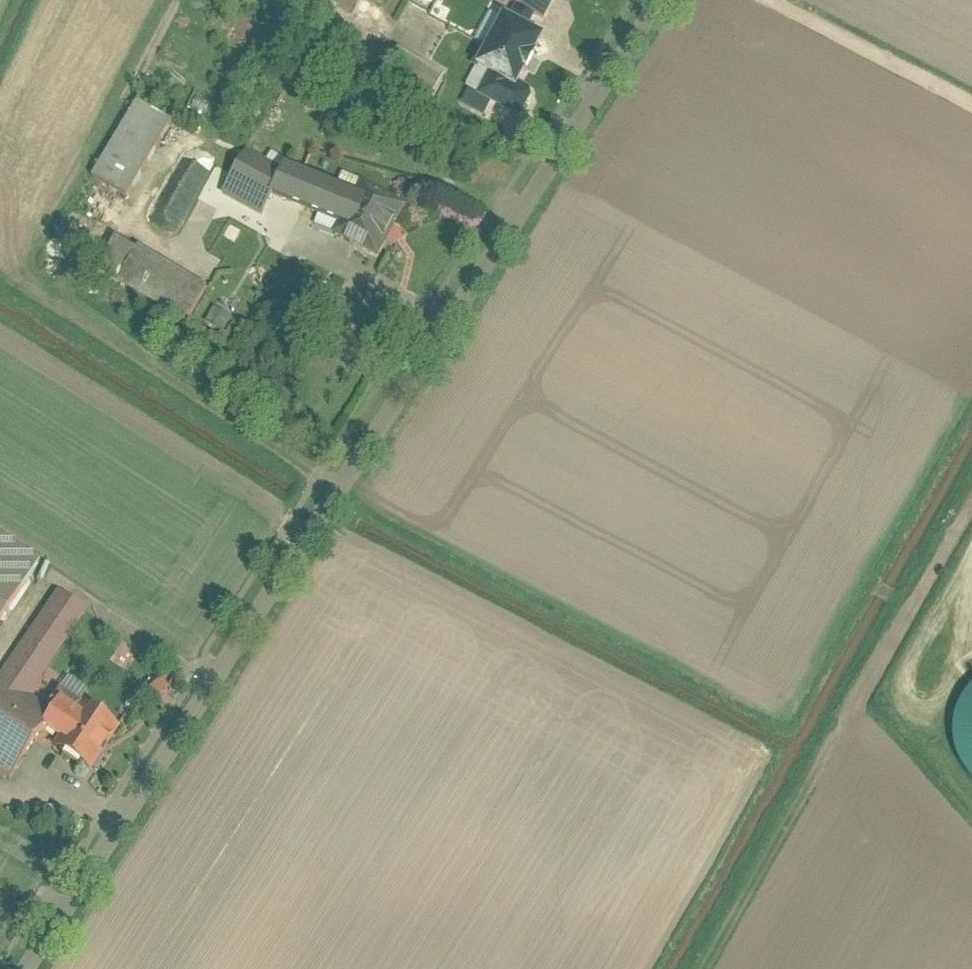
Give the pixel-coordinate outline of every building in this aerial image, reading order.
[(553,20),(563,0),(513,0),(553,20)] [(472,38),(499,47),(510,14),(484,5),(472,38)] [(560,37),(519,16),(492,70),(500,74),(532,91),(560,37)] [(451,71),(408,49),(396,74),(439,95),(451,71)] [(500,74),(489,97),(521,113),(532,91),(500,74)] [(464,106),(490,118),(496,103),(470,91),(464,106)] [(137,201),(181,121),(142,99),(97,180),(137,201)] [(294,166),(192,178),(201,250),(303,237),(299,208),(294,166)] [(294,166),(299,208),(348,227),(360,196),(294,166)] [(343,239),(388,257),(411,201),(366,183),(360,196),(348,227),(343,239)] [(216,291),(128,241),(108,276),(196,326),(216,291)] [(238,316),(220,306),(210,326),(228,335),(238,316)] [(44,565),(0,534),(0,628),(44,565)] [(7,677),(35,696),(92,612),(64,593),(7,677)] [(12,779),(58,711),(35,696),(7,677),(0,672),(0,770),(12,779)] [(97,773),(127,727),(91,703),(86,710),(71,701),(53,729),(68,739),(61,749),(97,773)]
